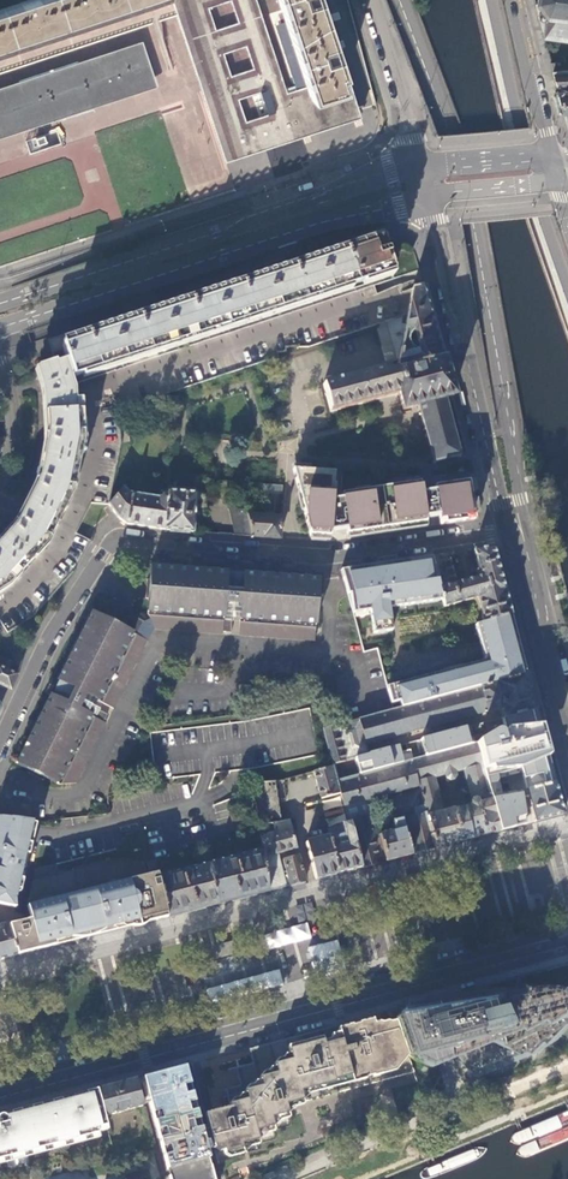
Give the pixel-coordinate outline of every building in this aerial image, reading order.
[(3,53),(8,51),(21,47),(32,43),(42,40),(51,37),(56,36),(66,32),(80,28),(85,26),(104,20),(125,13),(136,10),(148,6),(165,0),(28,0),(21,2),(0,9),(0,54),(3,53)] [(150,20),(176,11),(172,0),(165,0),(148,6),(150,20)] [(176,11),(177,14),(201,89),(225,156),(305,131),(324,125),(308,74),(287,80),(261,0),(231,0),(237,22),(215,29),(208,7),(229,0),(172,0),(176,11)] [(286,2),(308,74),(324,125),(337,121),(352,117),(361,114),(342,50),(341,45),(339,40),(332,18),(327,0),(285,0),(286,2)] [(537,3),(544,13),(538,12),(538,15),(544,36),(567,40),(567,0),(538,0),(537,3)] [(136,10),(125,13),(130,26),(141,23),(150,20),(148,6),(136,10)] [(176,11),(150,20),(130,26),(109,33),(89,40),(71,46),(56,51),(46,54),(37,57),(26,60),(13,65),(0,69),(0,72),(151,22),(177,14),(176,11)] [(104,20),(109,33),(119,30),(130,26),(125,13),(104,20)] [(104,20),(85,26),(89,40),(98,37),(109,33),(104,20)] [(81,42),(89,40),(85,26),(80,28),(66,32),(71,46),(81,42)] [(51,37),(56,51),(59,49),(71,46),(66,32),(56,36),(51,37)] [(51,37),(42,40),(46,54),(51,52),(56,51),(51,37)] [(42,40),(32,43),(37,57),(42,55),(46,54),(42,40)] [(32,43),(21,47),(26,60),(31,59),(37,57),(32,43)] [(21,47),(8,51),(13,65),(22,62),(26,60),(21,47)] [(135,50),(79,68),(94,114),(137,100),(150,96),(135,50)] [(8,51),(3,53),(0,54),(0,69),(6,67),(13,65),(8,51)] [(562,71),(561,62),(551,63),(553,72),(562,71)] [(16,88),(23,112),(45,105),(52,127),(77,119),(94,114),(79,68),(16,88)] [(562,71),(553,72),(555,78),(557,87),(567,86),(567,71),(562,71)] [(14,115),(22,137),(26,136),(31,134),(23,112),(16,88),(11,90),(7,91),(14,115)] [(7,91),(0,93),(0,120),(14,115),(7,91)] [(562,95),(562,91),(558,92),(564,113),(567,113),(567,95),(562,95)] [(45,105),(23,112),(31,134),(41,131),(52,127),(45,105)] [(14,115),(0,120),(0,144),(8,142),(22,137),(14,115)] [(55,137),(34,144),(33,140),(31,134),(26,136),(22,137),(24,143),(25,148),(29,160),(60,150),(55,137)] [(74,385),(394,278),(391,268),(385,249),(384,249),(381,239),(339,252),(298,265),(298,266),(236,286),(196,299),(133,320),(93,333),(61,344),(67,361),(74,385)] [(406,315),(395,371),(443,360),(423,285),(412,288),(406,315)] [(445,399),(453,397),(453,396),(443,360),(395,371),(387,374),(385,369),(322,385),(331,413),(398,395),(403,411),(418,407),(434,463),(460,456),(456,440),(457,440),(457,439),(456,438),(452,424),(453,424),(452,422),(451,423),(448,408),(449,408),(448,406),(447,407),(445,399)] [(67,361),(56,364),(55,362),(37,368),(43,386),(45,413),(47,437),(38,479),(16,524),(0,542),(0,593),(6,589),(43,551),(70,497),(81,440),(79,403),(74,385),(67,361)] [(334,472),(293,469),(310,535),(313,535),(326,536),(330,536),(330,532),(339,531),(346,530),(347,534),(426,522),(425,518),(432,517),(439,516),(440,525),(474,520),(469,481),(434,486),(435,491),(421,493),(420,482),(341,494),(342,499),(332,500),(334,472)] [(123,488),(109,504),(115,514),(118,518),(127,524),(146,527),(166,530),(168,496),(163,495),(163,499),(129,493),(123,488)] [(168,496),(166,530),(194,532),(196,494),(168,491),(168,496)] [(230,507),(235,535),(253,536),(249,515),(248,508),(230,507)] [(249,515),(253,536),(265,537),(281,538),(282,517),(249,515)] [(445,608),(477,599),(477,598),(504,590),(493,547),(474,550),(481,576),(456,582),(440,587),(442,598),(443,601),(445,608)] [(456,582),(450,554),(439,555),(432,556),(440,587),(456,582)] [(393,632),(390,609),(424,604),(423,600),(442,598),(440,587),(432,556),(409,560),(341,570),(348,597),(352,613),(353,612),(354,614),(371,611),(374,634),(393,632)] [(224,574),(224,571),(150,567),(149,581),(147,581),(146,591),(145,599),(148,599),(147,616),(155,630),(222,635),(222,631),(230,632),(231,620),(231,611),(236,611),(239,611),(238,620),(238,636),(315,640),(317,610),(320,610),(321,602),(322,592),(319,592),(320,577),(241,572),(241,575),(238,575),(224,574)] [(224,567),(224,571),(224,574),(238,575),(241,575),(241,572),(242,568),(238,567),(224,567)] [(477,599),(483,621),(510,614),(504,590),(477,598),(477,599)] [(137,635),(123,628),(121,627),(122,623),(106,616),(104,619),(91,612),(57,680),(60,681),(56,689),(52,696),(49,695),(16,762),(29,768),(27,771),(36,776),(44,780),(45,777),(58,784),(76,783),(105,724),(103,723),(107,714),(97,709),(88,705),(89,704),(92,698),(100,702),(113,708),(147,640),(137,635)] [(484,622),(511,615),(510,614),(483,621),(484,622)] [(130,615),(123,628),(137,635),(144,621),(130,615)] [(480,644),(516,634),(511,615),(484,622),(475,625),(480,644)] [(480,644),(483,653),(518,644),(516,634),(480,644)] [(401,702),(402,708),(526,674),(518,644),(483,653),(485,661),(464,667),(465,669),(445,675),(445,672),(396,685),(396,688),(387,691),(391,704),(401,702)] [(10,689),(17,674),(0,666),(0,684),(10,689)] [(464,667),(445,672),(445,675),(465,669),(464,667)] [(505,718),(536,710),(526,674),(402,708),(358,720),(365,746),(500,709),(502,709),(503,710),(505,718)] [(45,693),(49,695),(52,696),(56,689),(60,681),(57,680),(53,678),(49,685),(45,693)] [(88,705),(97,709),(97,708),(100,702),(92,698),(89,704),(88,705)] [(153,734),(158,779),(261,767),(320,754),(309,708),(254,721),(153,734)] [(522,768),(526,790),(555,783),(536,710),(505,718),(508,733),(475,742),(475,744),(485,779),(489,795),(490,799),(504,796),(499,773),(522,768)] [(368,755),(367,754),(365,746),(358,720),(336,726),(345,761),(355,758),(368,755)] [(323,729),(332,764),(345,761),(336,726),(323,729)] [(368,755),(355,758),(360,776),(412,761),(475,744),(475,742),(471,727),(368,755)] [(424,806),(427,817),(439,814),(430,779),(445,775),(446,781),(449,782),(454,780),(456,778),(454,772),(465,769),(469,784),(485,779),(475,744),(412,761),(419,786),(420,791),(424,806)] [(360,776),(337,782),(340,793),(344,807),(369,800),(408,789),(415,787),(419,786),(412,761),(360,776)] [(333,767),(313,772),(321,799),(332,795),(340,793),(337,782),(333,767)] [(485,779),(469,784),(474,799),(477,798),(483,796),(489,795),(485,779)] [(259,827),(283,822),(280,800),(288,799),(285,780),(253,785),(259,827)] [(555,783),(526,790),(534,822),(548,818),(563,814),(555,783)] [(499,831),(534,822),(526,790),(504,796),(490,799),(499,831)] [(380,840),(386,861),(399,858),(411,855),(403,823),(401,819),(404,818),(406,818),(414,816),(412,809),(424,806),(420,791),(416,792),(410,793),(386,799),(392,822),(394,831),(378,835),(380,840)] [(340,793),(332,795),(343,834),(344,839),(335,841),(334,837),(329,838),(328,839),(338,874),(350,871),(361,868),(348,822),(344,807),(340,793)] [(427,817),(435,849),(493,833),(499,831),(491,803),(480,806),(479,803),(478,800),(477,798),(474,799),(471,800),(469,802),(471,806),(472,809),(454,814),(453,811),(453,810),(439,814),(427,817)] [(344,807),(348,822),(373,816),(369,800),(344,807)] [(469,802),(471,800),(461,802),(463,808),(471,806),(469,802)] [(406,818),(415,854),(425,851),(435,849),(427,817),(424,806),(412,809),(414,816),(406,818)] [(17,847),(26,849),(31,821),(0,816),(0,844),(17,847)] [(348,822),(361,868),(370,865),(380,863),(374,841),(380,840),(378,835),(373,816),(348,822)] [(283,822),(259,827),(262,849),(263,849),(264,858),(278,854),(296,849),(288,820),(283,822)] [(328,836),(306,843),(315,879),(338,874),(328,839),(329,838),(328,836)] [(13,871),(17,847),(0,844),(0,869),(13,871)] [(9,909),(13,890),(17,891),(26,849),(17,847),(13,871),(0,869),(0,909),(9,909)] [(263,849),(262,849),(207,863),(218,904),(243,898),(269,891),(264,858),(263,849)] [(269,891),(289,886),(305,882),(298,856),(283,860),(279,861),(278,854),(264,858),(269,891)] [(157,875),(155,861),(146,862),(149,876),(144,877),(142,864),(121,859),(116,860),(118,885),(118,887),(122,929),(143,923),(167,917),(157,875)] [(7,921),(8,924),(17,955),(28,952),(28,953),(45,949),(68,943),(78,940),(67,896),(71,895),(118,885),(116,860),(103,863),(102,862),(70,870),(71,871),(57,875),(54,864),(34,870),(26,907),(29,919),(24,920),(23,915),(9,915),(0,915),(0,923),(7,921)] [(157,875),(167,917),(196,910),(218,904),(207,863),(157,875)] [(67,896),(78,940),(94,936),(122,929),(118,887),(71,897),(71,895),(67,896)] [(289,907),(290,923),(310,922),(309,906),(289,907)] [(308,923),(265,933),(269,949),(312,939),(308,923)] [(17,955),(8,924),(0,926),(0,959),(17,955)] [(234,941),(211,946),(214,960),(224,957),(238,954),(234,941)] [(437,1006),(425,1009),(424,1006),(404,1012),(396,1021),(409,1057),(420,1063),(421,1062),(421,1057),(434,1059),(437,1058),(450,1046),(473,1075),(528,1053),(532,1054),(548,1038),(552,1040),(564,1019),(567,1016),(567,1012),(567,996),(565,992),(550,990),(537,989),(529,989),(451,1002),(436,1004),(437,1006)] [(208,1126),(210,1133),(214,1148),(222,1178),(244,1178),(426,1103),(409,1057),(396,1021),(393,1011),(366,1018),(317,1031),(273,1043),(249,1049),(253,1064),(236,1068),(241,1086),(234,1088),(227,1090),(232,1107),(218,1111),(205,1114),(208,1126)] [(439,1065),(437,1058),(434,1059),(421,1057),(421,1062),(420,1063),(432,1068),(439,1065)] [(142,1105),(150,1103),(168,1170),(173,1168),(175,1175),(170,1177),(170,1178),(214,1178),(210,1165),(204,1167),(202,1161),(209,1159),(206,1150),(214,1148),(210,1133),(208,1126),(200,1128),(184,1067),(170,1070),(144,1077),(144,1080),(136,1082),(142,1105)] [(97,1090),(104,1117),(143,1107),(142,1105),(136,1082),(135,1079),(113,1086),(97,1090)] [(7,1159),(23,1155),(98,1134),(96,1129),(107,1126),(104,1117),(97,1090),(39,1105),(0,1116),(0,1161),(7,1159)] [(514,1134),(511,1143),(521,1144),(567,1123),(567,1111),(514,1134)] [(25,1165),(23,1155),(7,1159),(10,1169),(25,1165)] [(210,1165),(209,1159),(202,1161),(204,1167),(210,1165)]
